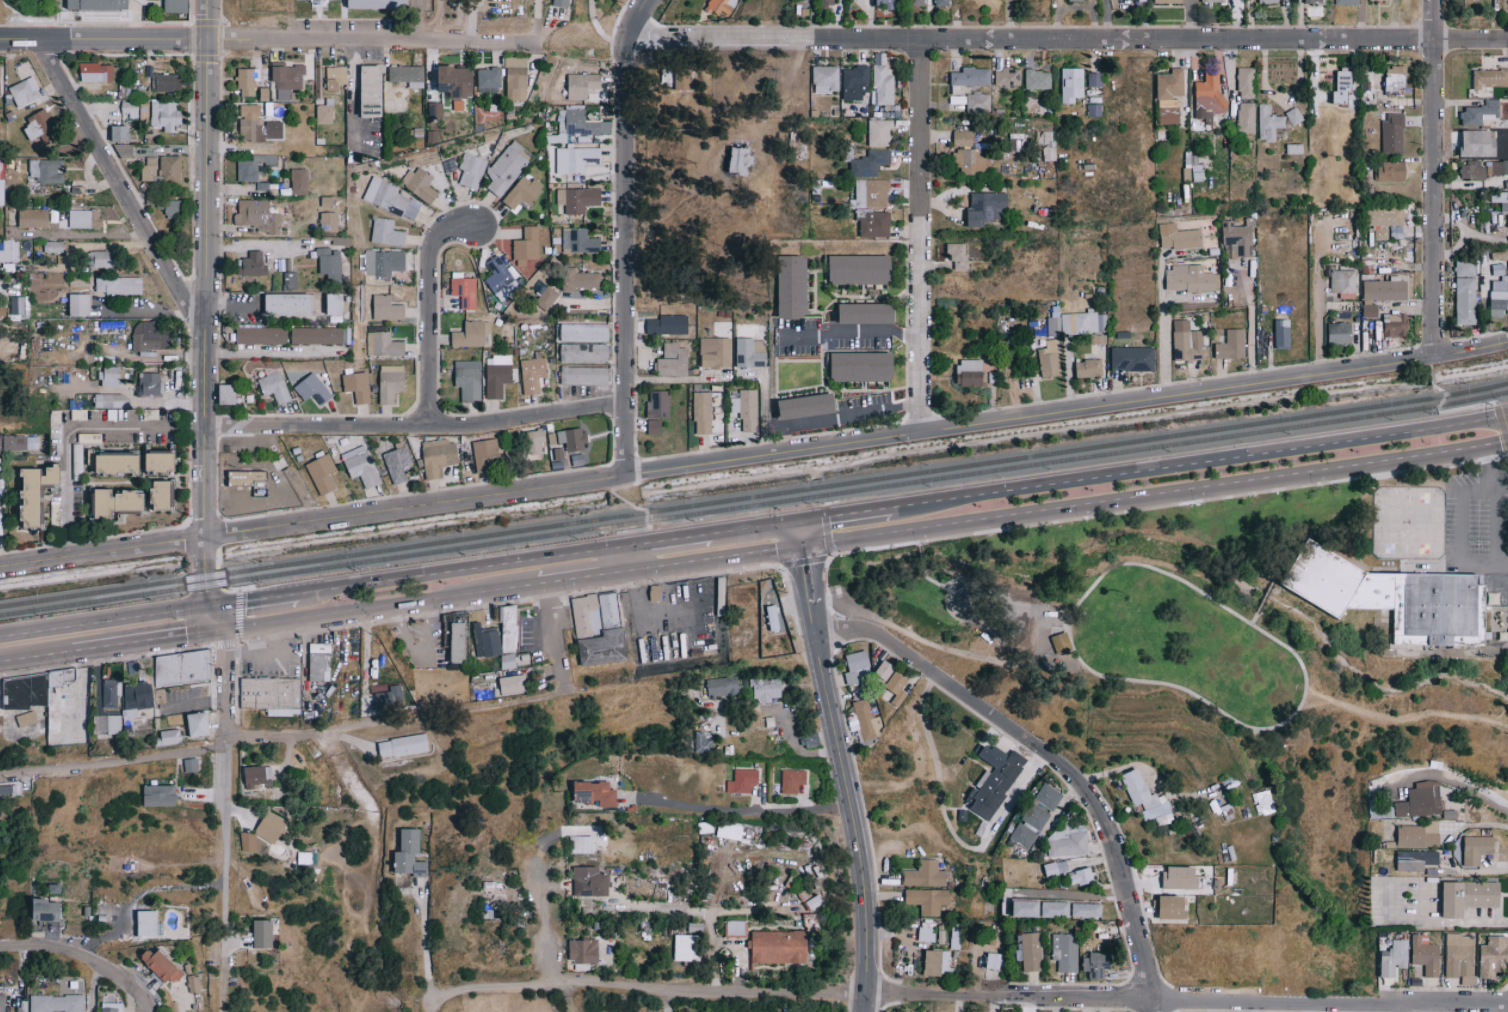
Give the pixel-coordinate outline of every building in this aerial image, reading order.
[(66,13),(66,0),(128,0),(128,13),(80,13),(66,13)] [(165,16),(164,0),(187,0),(186,16),(165,16)] [(706,7),(726,18),(736,0),(709,0),(706,7)] [(898,0),(876,0),(876,8),(898,9),(898,0)] [(894,74),(886,74),(887,53),(874,52),(874,104),(894,104),(894,74)] [(505,100),(526,100),(527,57),(506,57),(505,100)] [(113,63),(81,64),(81,82),(113,81),(113,63)] [(692,65),(675,64),(675,89),(691,90),(692,65)] [(272,66),(272,82),(277,82),(277,101),(292,100),(292,89),(304,88),(304,65),(272,66)] [(383,116),(384,65),(363,65),(363,116),(383,116)] [(424,88),(424,66),(389,65),(388,81),(409,82),(409,87),(424,88)] [(441,92),(452,92),(452,98),(475,97),(475,65),(440,66),(441,92)] [(814,92),(839,92),(840,66),(814,65),(814,92)] [(1407,92),(1408,66),(1386,65),(1386,92),(1407,92)] [(347,84),(346,66),(326,67),(327,90),(340,90),(339,84),(347,84)] [(869,66),(843,66),(843,99),(863,99),(863,92),(870,92),(869,66)] [(502,86),(501,67),(478,68),(478,87),(502,86)] [(950,85),(990,86),(990,68),(962,67),(962,72),(951,71),(950,85)] [(1159,124),(1179,123),(1178,97),(1185,96),(1184,67),(1172,68),(1172,73),(1157,74),(1159,124)] [(1254,67),(1238,67),(1238,98),(1255,98),(1254,67)] [(255,101),(256,80),(260,80),(260,68),(237,68),(237,88),(241,88),(241,100),(255,101)] [(1021,85),(1021,68),(995,68),(995,85),(1021,85)] [(1084,96),(1084,68),(1063,68),(1064,103),(1076,102),(1076,97),(1084,96)] [(1469,88),(1477,89),(1477,84),(1506,84),(1506,69),(1469,69),(1469,88)] [(1051,70),(1026,70),(1026,89),(1051,89),(1051,70)] [(1195,82),(1196,112),(1223,111),(1222,71),(1205,71),(1205,81),(1195,82)] [(1338,91),(1332,91),(1332,103),(1352,104),(1352,71),(1339,71),(1338,91)] [(569,100),(588,99),(588,88),(601,88),(601,73),(568,74),(569,100)] [(1102,85),(1101,73),(1087,73),(1088,86),(1102,85)] [(181,91),(181,74),(152,74),(151,90),(181,91)] [(17,107),(41,98),(33,77),(9,86),(17,107)] [(990,112),(990,93),(967,94),(967,113),(990,112)] [(1478,125),(1478,119),(1496,119),(1496,99),(1481,98),(1481,106),(1458,106),(1457,125),(1478,125)] [(176,100),(150,100),(151,127),(164,127),(164,132),(175,132),(175,123),(182,123),(182,110),(176,110),(176,100)] [(1254,133),(1255,102),(1238,102),(1238,133),(1254,133)] [(1259,140),(1277,140),(1276,127),(1286,127),(1285,115),(1271,116),(1271,103),(1258,104),(1259,140)] [(317,124),(334,123),(333,104),(317,104),(317,124)] [(283,121),(260,122),(260,105),(240,105),(240,117),(242,117),(242,140),(283,139),(283,121)] [(584,133),(583,106),(557,107),(558,134),(550,134),(551,143),(566,142),(566,133),(584,133)] [(1292,126),(1303,119),(1296,106),(1285,113),(1292,126)] [(600,107),(584,107),(584,121),(600,121),(600,107)] [(24,127),(31,140),(40,135),(45,144),(60,136),(45,108),(27,117),(31,124),(24,127)] [(1404,153),(1404,112),(1383,112),(1384,153),(1404,153)] [(1034,120),(1035,147),(1043,147),(1043,160),(1055,160),(1054,119),(1034,120)] [(868,120),(868,146),(890,145),(890,120),(868,120)] [(130,141),(130,125),(112,125),(112,141),(130,141)] [(974,146),(973,131),(954,131),(954,146),(974,146)] [(532,154),(511,139),(486,174),(493,179),(487,187),(501,197),(532,154)] [(732,173),(751,174),(752,145),(733,144),(732,173)] [(601,164),(601,148),(559,147),(559,172),(584,172),(585,164),(601,164)] [(891,164),(890,149),(868,150),(868,157),(851,158),(851,176),(879,176),(879,165),(891,164)] [(953,166),(961,166),(962,174),(992,174),(991,157),(985,157),(984,149),(953,150),(953,166)] [(488,160),(464,152),(458,168),(463,170),(458,183),(477,190),(488,160)] [(238,181),(259,181),(259,165),(276,164),(276,154),(252,155),(252,160),(238,160),(238,181)] [(1183,180),(1203,180),(1202,164),(1198,164),(1198,155),(1183,156),(1183,180)] [(141,182),(182,182),(182,156),(158,156),(146,156),(146,164),(141,164),(141,182)] [(64,182),(64,173),(60,173),(60,159),(30,159),(30,176),(39,177),(39,182),(64,182)] [(1490,160),(1490,174),(1507,174),(1507,160),(1490,160)] [(1407,180),(1406,162),(1378,162),(1379,181),(1407,180)] [(1483,165),(1452,164),(1452,178),(1483,179),(1483,165)] [(414,173),(408,169),(400,184),(432,203),(438,192),(428,186),(433,176),(418,167),(414,173)] [(308,195),(309,169),(292,168),(291,195),(308,195)] [(545,185),(534,177),(531,181),(521,175),(503,202),(514,209),(520,200),(530,207),(545,185)] [(362,199),(414,221),(421,203),(396,193),(399,186),(372,176),(362,199)] [(889,206),(889,180),(855,180),(856,207),(889,206)] [(557,188),(557,204),(565,204),(565,214),(585,214),(585,204),(601,205),(601,189),(557,188)] [(1487,202),(1497,201),(1497,211),(1506,210),(1506,206),(1507,206),(1507,190),(1487,190),(1487,202)] [(969,226),(984,226),(984,220),(1008,220),(1008,192),(971,192),(971,207),(969,207),(969,226)] [(344,196),(322,196),(322,206),(344,206),(344,196)] [(180,200),(165,200),(166,219),(180,218),(180,200)] [(271,200),(239,200),(238,214),(234,214),(234,225),(259,225),(259,228),(269,228),(269,234),(282,234),(282,214),(270,213),(271,200)] [(1367,226),(1404,225),(1404,207),(1367,208),(1367,226)] [(48,209),(18,209),(18,228),(49,227),(48,209)] [(92,210),(69,210),(69,227),(91,228),(92,210)] [(891,236),(890,210),(855,211),(856,219),(859,219),(860,237),(891,236)] [(320,232),(338,233),(339,213),(321,212),(320,232)] [(404,246),(406,232),(393,230),(394,220),(374,217),(371,241),(404,246)] [(1222,246),(1225,246),(1226,258),(1252,257),(1250,225),(1233,226),(1233,220),(1221,221),(1222,246)] [(1159,224),(1160,249),(1202,247),(1201,229),(1177,230),(1177,223),(1159,224)] [(539,226),(524,225),(524,239),(514,239),(514,266),(526,266),(526,259),(538,259),(539,226)] [(1403,227),(1390,226),(1389,238),(1403,238),(1403,227)] [(588,227),(562,228),(562,252),(601,251),(600,237),(588,238),(588,227)] [(318,274),(327,274),(327,284),(342,283),(341,250),(331,250),(331,239),(318,239),(318,274)] [(18,240),(0,240),(0,262),(18,262),(18,240)] [(63,252),(63,241),(43,241),(44,253),(63,252)] [(967,270),(967,243),(946,243),(946,255),(952,254),(952,270),(967,270)] [(115,267),(115,251),(94,250),(94,266),(115,267)] [(265,275),(265,251),(246,250),(245,275),(265,275)] [(364,251),(364,275),(391,275),(392,270),(405,271),(406,252),(364,251)] [(485,263),(493,274),(484,280),(500,302),(520,287),(497,255),(485,263)] [(779,318),(808,317),(807,255),(785,256),(786,265),(778,265),(779,318)] [(891,283),(890,255),(830,256),(831,285),(891,283)] [(14,262),(2,263),(3,270),(14,269),(14,262)] [(1490,263),(1490,275),(1506,275),(1506,263),(1490,263)] [(1203,265),(1165,266),(1166,290),(1187,289),(1188,292),(1219,291),(1219,272),(1204,273),(1203,265)] [(577,272),(577,267),(564,267),(563,287),(600,288),(600,273),(577,272)] [(1356,270),(1330,270),(1331,292),(1340,292),(1340,299),(1357,298),(1356,270)] [(476,278),(462,277),(463,272),(451,272),(450,296),(461,296),(461,309),(475,310),(476,278)] [(142,277),(95,277),(95,294),(142,294),(142,277)] [(1473,277),(1452,277),(1452,324),(1472,324),(1473,277)] [(1364,300),(1408,299),(1408,279),(1363,280),(1364,300)] [(1505,281),(1488,280),(1487,316),(1504,317),(1505,281)] [(559,295),(548,285),(534,302),(546,311),(559,295)] [(90,293),(70,294),(70,316),(91,316),(90,293)] [(312,295),(267,294),(266,314),(312,315),(312,295)] [(344,294),(329,294),(329,315),(344,315),(344,294)] [(24,295),(10,296),(11,314),(24,313),(24,295)] [(375,319),(405,319),(405,304),(391,305),(391,295),(374,295),(375,319)] [(896,303),(840,304),(840,323),(897,322),(896,303)] [(1379,317),(1378,305),(1363,305),(1363,318),(1379,317)] [(1384,336),(1408,337),(1408,314),(1385,314),(1384,336)] [(688,315),(659,315),(659,319),(646,319),(646,334),(689,334),(688,315)] [(1048,336),(1061,336),(1060,316),(1047,317),(1048,336)] [(1174,361),(1194,361),(1194,357),(1203,356),(1202,330),(1190,331),(1190,319),(1172,320),(1174,361)] [(1289,319),(1276,320),(1277,348),(1290,347),(1289,319)] [(464,320),(464,331),(451,332),(451,346),(484,346),(484,320),(464,320)] [(132,350),(171,350),(170,330),(159,330),(159,321),(142,321),(142,334),(132,334),(132,350)] [(1351,322),(1327,323),(1328,343),(1351,343),(1351,322)] [(560,341),(608,342),(609,323),(560,323),(560,341)] [(287,328),(236,327),(236,343),(287,344),(287,328)] [(342,328),(291,327),(291,343),(342,344),(342,328)] [(1215,358),(1245,357),(1244,328),(1218,329),(1218,334),(1226,334),(1227,343),(1215,343),(1215,358)] [(366,332),(367,356),(405,355),(405,341),(391,341),(391,331),(366,332)] [(736,367),(766,366),(766,352),(753,352),(753,337),(735,338),(736,367)] [(730,338),(701,338),(701,367),(731,367),(730,338)] [(1045,340),(1045,348),(1038,348),(1040,377),(1059,376),(1057,339),(1045,340)] [(688,376),(688,348),(679,348),(679,342),(663,342),(664,358),(655,358),(655,376),(688,376)] [(560,362),(609,361),(609,343),(560,344),(560,362)] [(1155,348),(1112,347),(1111,370),(1154,371),(1155,348)] [(895,352),(832,353),(832,381),(895,381),(895,352)] [(512,383),(512,356),(486,356),(486,399),(503,399),(503,383),(512,383)] [(523,394),(540,394),(539,377),(547,376),(546,358),(521,359),(523,394)] [(983,360),(958,359),(957,386),(982,386),(983,360)] [(1076,377),(1102,376),(1102,359),(1075,360),(1076,377)] [(481,360),(454,361),(455,387),(461,387),(461,402),(481,402),(481,360)] [(380,404),(395,404),(395,392),(405,391),(404,365),(379,366),(380,404)] [(120,367),(103,366),(103,377),(102,377),(102,387),(119,387),(120,367)] [(610,367),(560,367),(560,384),(609,385),(610,367)] [(278,406),(291,401),(280,370),(257,378),(264,396),(273,393),(278,406)] [(161,372),(138,373),(139,396),(161,396),(161,372)] [(293,388),(305,401),(311,395),(321,406),(333,395),(312,372),(293,388)] [(342,374),(343,392),(354,391),(355,404),(370,403),(368,372),(342,374)] [(221,404),(237,404),(236,384),(220,384),(221,404)] [(757,432),(758,390),(740,389),(739,397),(731,397),(730,412),(741,412),(741,432),(757,432)] [(669,391),(648,391),(648,418),(670,417),(669,391)] [(711,405),(721,405),(721,392),(694,392),(694,434),(711,434),(711,405)] [(838,413),(836,393),(781,399),(783,419),(838,413)] [(661,420),(647,420),(648,434),(662,434),(661,420)] [(589,448),(584,427),(557,432),(559,444),(566,442),(568,453),(589,448)] [(543,454),(543,430),(526,430),(527,454),(543,454)] [(547,434),(549,445),(558,444),(556,433),(547,434)] [(3,450),(36,449),(36,435),(3,436),(3,450)] [(476,472),(500,470),(497,439),(473,441),(476,472)] [(423,442),(424,479),(440,479),(440,465),(458,465),(456,440),(423,442)] [(341,453),(350,479),(360,475),(365,489),(380,484),(367,445),(341,453)] [(384,453),(392,485),(407,481),(404,468),(410,467),(405,447),(384,453)] [(178,471),(177,452),(149,453),(150,472),(178,471)] [(320,496),(336,488),(330,474),(336,471),(329,453),(306,464),(320,496)] [(142,454),(99,454),(99,473),(142,473),(142,454)] [(44,527),(44,484),(63,483),(63,467),(25,468),(25,527),(44,527)] [(267,471),(230,471),(230,485),(254,485),(254,480),(267,480),(267,471)] [(173,509),(174,480),(155,480),(155,509),(173,509)] [(115,511),(148,510),(147,491),(116,492),(116,489),(95,489),(95,519),(115,518),(115,511)] [(1306,541),(1363,574),(1479,574),(1477,585),(1487,586),(1486,646),(1392,644),(1393,607),(1346,609),(1336,621),(1279,585),(1306,541)] [(672,587),(673,602),(709,598),(707,583),(672,587)] [(631,667),(585,673),(582,660),(572,600),(587,599),(619,595),(619,598),(631,659),(632,667),(631,667)] [(518,657),(510,657),(505,658),(503,610),(509,610),(520,609),(518,657)] [(501,655),(498,628),(481,629),(480,622),(473,623),(477,658),(501,655)] [(464,668),(449,668),(449,661),(449,650),(449,630),(464,630),(464,660),(464,668)] [(1064,631),(1051,636),(1057,653),(1072,649),(1064,631)] [(332,663),(332,685),(328,685),(309,684),(310,662),(310,645),(328,645),(334,645),(335,661),(336,663),(332,663)] [(846,684),(871,679),(865,650),(845,654),(848,671),(844,672),(846,684)] [(211,682),(209,651),(153,654),(155,685),(211,682)] [(510,672),(504,672),(505,660),(505,658),(510,657),(518,657),(518,660),(519,672),(510,672)] [(907,693),(902,690),(910,675),(883,660),(875,674),(888,681),(884,688),(896,694),(891,703),(899,708),(907,693)] [(47,678),(74,672),(75,684),(63,685),(63,690),(48,694),(47,678)] [(526,694),(525,675),(503,676),(504,695),(526,694)] [(707,678),(708,696),(739,695),(738,677),(707,678)] [(37,710),(39,723),(35,725),(25,729),(7,738),(7,725),(7,712),(2,713),(1,685),(25,681),(47,678),(46,701),(46,708),(37,710)] [(119,679),(103,679),(102,708),(119,708),(119,679)] [(752,680),(753,702),(771,701),(771,698),(781,697),(780,679),(752,680)] [(303,717),(270,719),(268,717),(262,713),(243,712),(243,682),(267,683),(303,683),(303,717)] [(137,716),(137,708),(154,707),(153,683),(122,684),(124,717),(137,716)] [(402,711),(401,684),(372,685),(374,712),(402,711)] [(878,738),(868,698),(851,702),(855,715),(847,717),(850,731),(860,729),(863,742),(878,738)] [(74,743),(46,744),(46,725),(46,708),(46,701),(74,701),(74,724),(74,743)] [(190,737),(210,735),(209,713),(188,714),(190,737)] [(120,734),(120,716),(93,715),(92,733),(120,734)] [(181,743),(179,728),(160,731),(162,746),(181,743)] [(694,753),(711,753),(712,739),(704,739),(705,731),(695,731),(694,753)] [(427,735),(378,740),(380,758),(429,752),(427,735)] [(1028,759),(1013,750),(1009,756),(987,743),(978,757),(992,765),(978,787),(976,786),(970,796),(976,799),(970,809),(990,821),(1028,759)] [(185,773),(199,772),(197,758),(184,760),(185,773)] [(258,789),(257,783),(266,783),(265,766),(244,767),(245,789),(258,789)] [(1132,806),(1139,804),(1145,821),(1170,813),(1164,795),(1152,799),(1142,768),(1122,774),(1132,806)] [(727,793),(751,793),(751,785),(758,785),(758,770),(734,769),(734,781),(727,781),(727,793)] [(806,785),(806,771),(782,770),(781,793),(798,794),(799,785),(806,785)] [(1396,817),(1442,814),(1440,781),(1415,782),(1416,788),(1408,788),(1409,802),(1395,802),(1396,817)] [(617,790),(610,790),(610,782),(576,782),(576,802),(599,802),(599,807),(617,807),(617,790)] [(20,799),(19,783),(0,785),(0,801),(20,799)] [(1063,795),(1044,783),(1034,799),(1053,811),(1063,795)] [(176,785),(143,786),(143,806),(176,806),(176,785)] [(1021,820),(1041,831),(1050,815),(1030,803),(1021,820)] [(254,832),(275,844),(287,823),(267,811),(254,832)] [(716,837),(741,840),(743,824),(718,820),(716,837)] [(1425,826),(1397,826),(1398,847),(1440,846),(1439,820),(1425,820),(1425,826)] [(1010,852),(1024,858),(1036,832),(1018,823),(1010,839),(1015,841),(1010,852)] [(421,829),(402,829),(401,852),(395,851),(395,873),(414,873),(414,877),(428,877),(428,862),(415,861),(415,853),(420,853),(421,829)] [(1048,831),(1048,856),(1088,856),(1087,830),(1048,831)] [(264,851),(263,836),(241,837),(241,852),(264,851)] [(594,836),(569,836),(569,853),(593,853),(594,836)] [(1493,836),(1464,837),(1464,866),(1481,866),(1480,855),(1493,854),(1493,836)] [(317,865),(317,852),(297,851),(297,864),(317,865)] [(1397,851),(1397,871),(1424,871),(1424,864),(1440,865),(1440,852),(1397,851)] [(947,886),(947,871),(938,871),(938,860),(918,859),(918,871),(902,870),(901,885),(947,886)] [(610,896),(610,875),(600,875),(600,867),(574,867),(573,896),(610,896)] [(1197,889),(1198,869),(1163,867),(1163,888),(1197,889)] [(1094,883),(1092,869),(1069,872),(1071,886),(1094,883)] [(1445,882),(1444,919),(1466,919),(1466,907),(1502,907),(1502,883),(1445,882)] [(950,890),(905,889),(905,904),(920,905),(920,916),(940,917),(940,905),(950,905),(950,890)] [(1188,897),(1161,896),(1160,919),(1187,920),(1188,897)] [(62,903),(50,902),(50,899),(34,899),(34,921),(62,921),(62,903)] [(1039,917),(1039,901),(1014,900),(1014,917),(1039,917)] [(1042,917),(1069,918),(1069,902),(1042,901),(1042,917)] [(1071,918),(1101,918),(1101,904),(1072,903),(1071,918)] [(139,937),(158,936),(157,911),(138,912),(139,937)] [(745,936),(746,921),(727,920),(726,935),(745,936)] [(254,948),(275,949),(276,921),(254,921),(254,948)] [(935,928),(919,927),(918,941),(934,942),(935,928)] [(752,931),(752,940),(748,940),(747,948),(752,948),(752,963),(808,964),(809,932),(752,931)] [(1021,933),(1021,943),(1015,943),(1016,960),(1022,960),(1023,971),(1041,970),(1039,932),(1021,933)] [(1052,960),(1058,960),(1058,972),(1078,972),(1078,934),(1052,934),(1052,960)] [(1446,977),(1473,977),(1473,934),(1446,934),(1446,977)] [(698,935),(674,935),(673,960),(697,961),(698,935)] [(1440,945),(1428,944),(1428,935),(1413,935),(1412,964),(1425,965),(1424,977),(1439,978),(1440,945)] [(1496,979),(1496,971),(1507,971),(1507,945),(1507,937),(1488,936),(1488,945),(1481,945),(1480,979),(1496,979)] [(569,940),(569,964),(599,963),(599,939),(569,940)] [(1409,940),(1393,940),(1392,951),(1382,951),(1382,978),(1395,978),(1396,968),(1409,968),(1409,940)] [(155,955),(149,949),(140,958),(168,987),(183,973),(161,950),(155,955)] [(954,968),(949,968),(950,951),(925,950),(924,975),(953,976),(954,968)] [(1001,969),(1001,953),(987,953),(986,969),(1001,969)] [(1104,979),(1104,968),(1112,968),(1112,954),(1083,955),(1084,971),(1090,971),(1090,980),(1104,979)] [(202,993),(202,976),(187,977),(188,993),(202,993)] [(84,995),(30,996),(30,1011),(84,1011),(84,995)] [(123,1003),(101,1002),(101,1011),(122,1011),(123,1003)]
